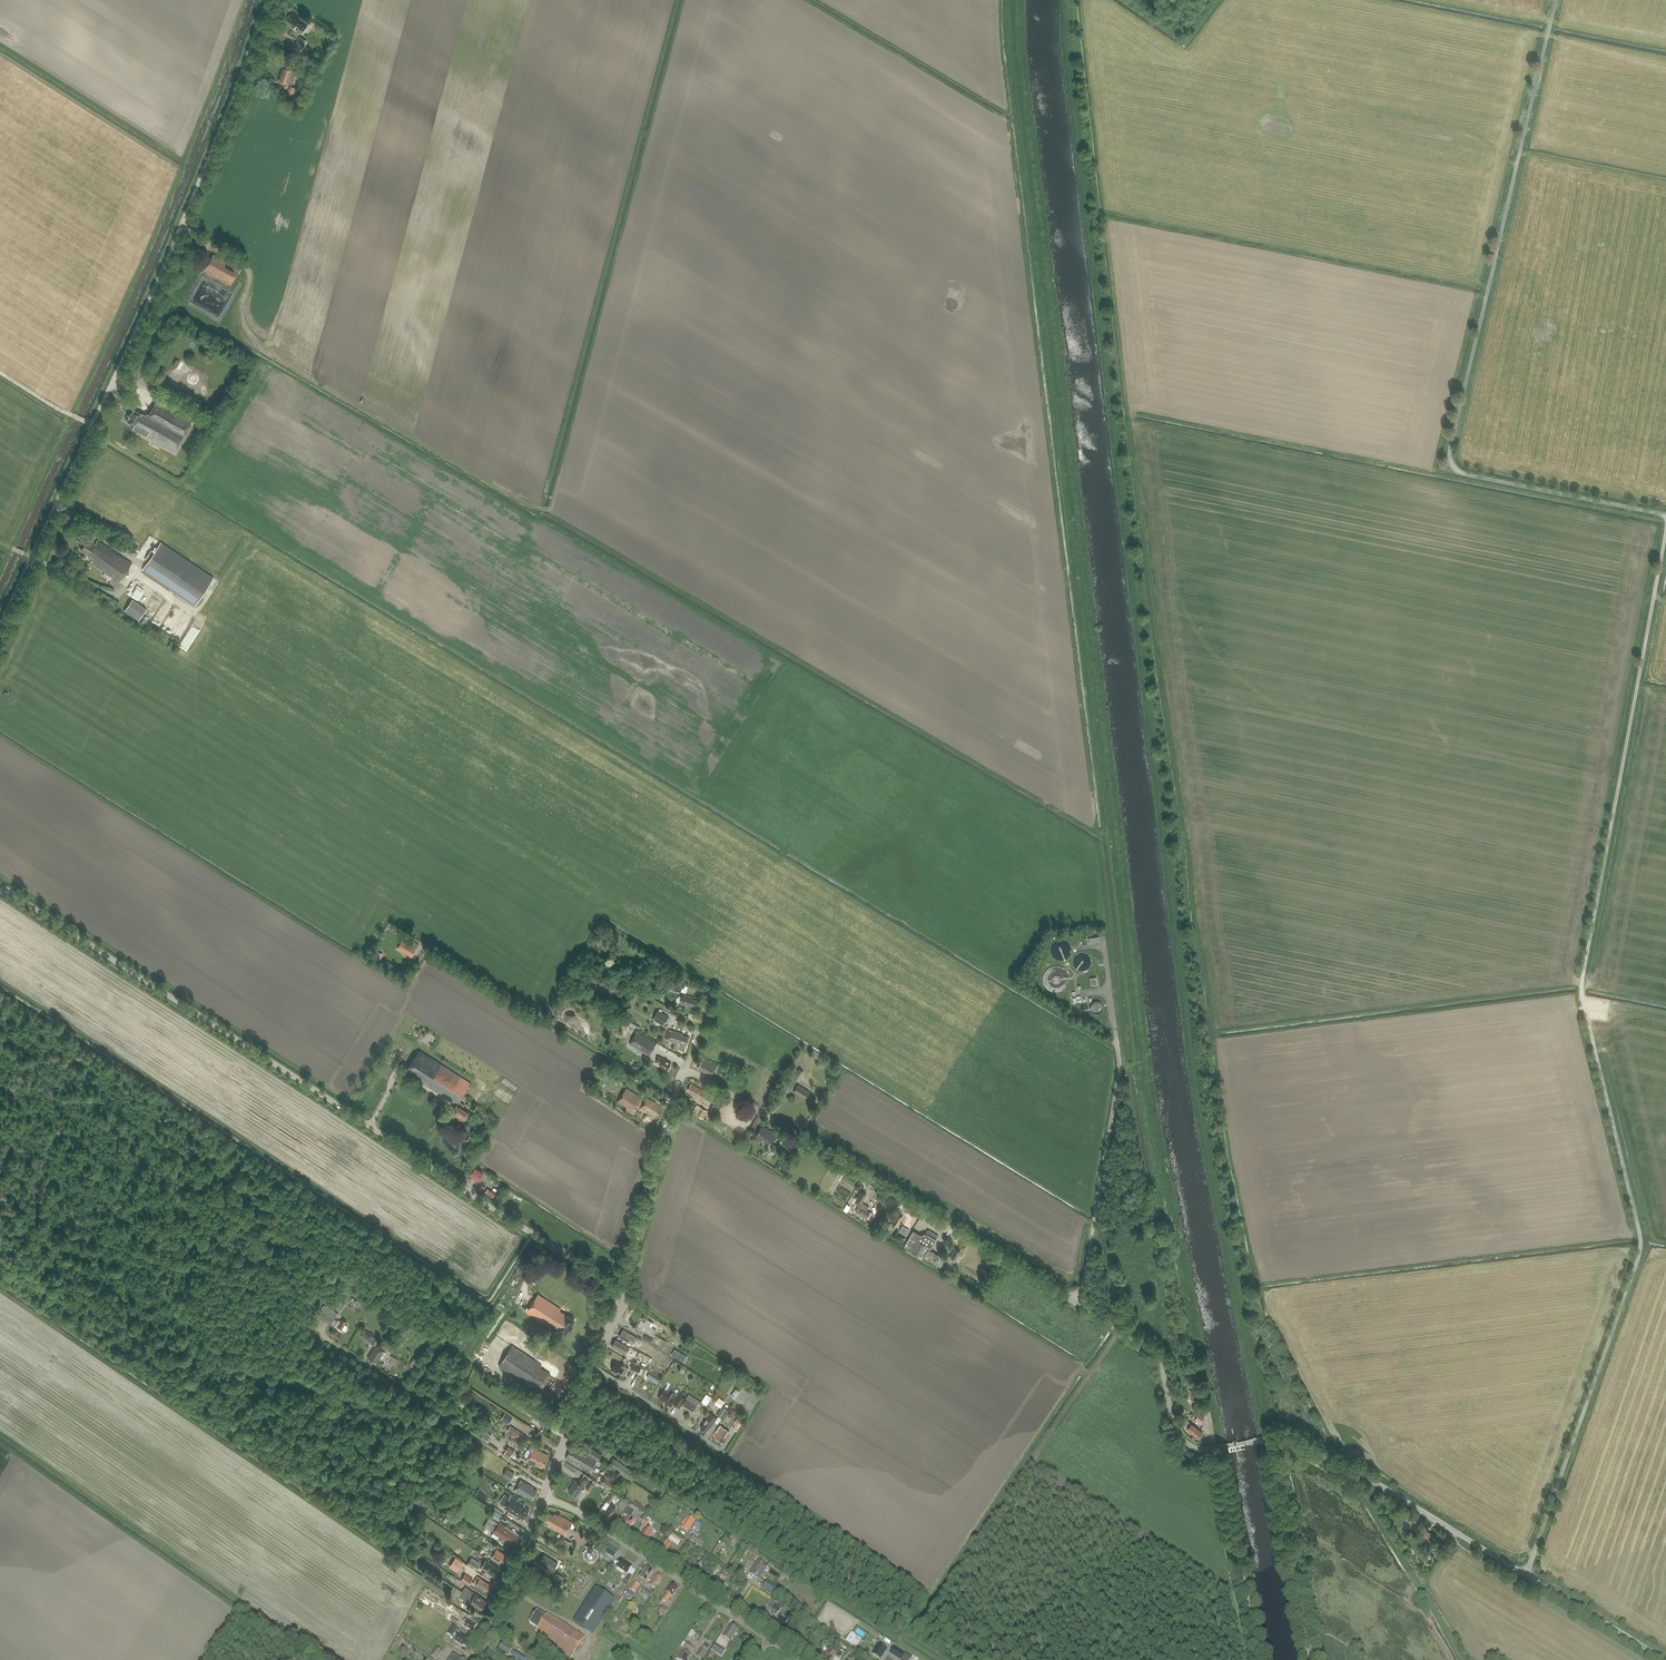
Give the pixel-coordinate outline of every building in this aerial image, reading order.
[(301,34),(308,23),(291,11),(287,17),(289,18),(287,20),(298,27),(296,30),(301,34)] [(302,38),(300,37),(293,47),(299,51),(306,41),(304,40),(305,39),(302,38)] [(284,67),(283,68),(279,81),(287,84),(288,83),(291,85),(296,71),(284,67)] [(293,95),(295,87),(290,85),(287,93),(293,95)] [(231,285),(241,266),(213,252),(204,271),(231,285)] [(129,417),(127,421),(134,425),(132,428),(174,451),(192,418),(157,399),(150,412),(144,414),(141,412),(141,413),(133,409),(131,413),(130,413),(128,416),(129,417)] [(88,540),(82,549),(88,554),(87,556),(93,560),(91,563),(112,577),(109,583),(114,587),(118,581),(120,582),(133,563),(98,540),(95,544),(88,540)] [(142,570),(195,606),(214,578),(161,542),(142,570)] [(132,599),(124,611),(138,621),(146,609),(132,599)] [(411,941),(409,945),(403,941),(398,949),(411,957),(418,945),(411,941)] [(669,989),(681,992),(683,983),(671,981),(669,989)] [(635,992),(628,1006),(631,1007),(638,993),(635,992)] [(1077,1001),(1077,999),(1080,998),(1080,996),(1076,997),(1076,992),(1071,992),(1072,998),(1073,998),(1073,1004),(1076,1004),(1076,1002),(1078,1002),(1078,1001),(1077,1001)] [(682,994),(680,1004),(685,1006),(686,1005),(690,1006),(690,1004),(696,1006),(697,1000),(690,998),(690,997),(682,994)] [(669,1017),(658,1010),(653,1019),(663,1026),(669,1017)] [(638,1030),(640,1027),(638,1026),(624,1018),(622,1021),(636,1029),(638,1030)] [(686,1045),(688,1037),(680,1035),(681,1033),(671,1030),(671,1031),(668,1030),(665,1040),(678,1044),(678,1042),(686,1045)] [(637,1033),(630,1044),(649,1056),(656,1045),(637,1033)] [(463,1122),(469,1112),(463,1108),(465,1105),(460,1101),(471,1084),(420,1051),(406,1073),(456,1105),(450,1115),(455,1119),(456,1117),(463,1122)] [(667,1070),(671,1064),(659,1057),(656,1062),(660,1064),(659,1065),(667,1070)] [(703,1059),(698,1068),(704,1072),(704,1074),(711,1078),(714,1070),(726,1077),(729,1071),(720,1066),(719,1067),(717,1066),(716,1067),(703,1059)] [(803,1071),(798,1068),(792,1078),(797,1081),(803,1071)] [(413,1085),(401,1077),(395,1087),(407,1095),(413,1085)] [(705,1102),(709,1094),(691,1084),(688,1090),(690,1091),(689,1093),(702,1100),(701,1101),(705,1102)] [(805,1099),(809,1092),(798,1085),(794,1092),(805,1099)] [(632,1110),(641,1097),(626,1088),(618,1101),(632,1110)] [(658,1115),(662,1108),(647,1099),(641,1108),(655,1117),(656,1114),(658,1115)] [(707,1111),(699,1107),(695,1115),(703,1119),(707,1111)] [(713,1107),(710,1112),(716,1116),(719,1111),(713,1107)] [(761,1127),(756,1136),(758,1137),(757,1138),(769,1145),(775,1134),(763,1127),(763,1128),(761,1127)] [(771,1150),(776,1153),(779,1147),(775,1144),(771,1150)] [(479,1181),(484,1173),(475,1168),(470,1176),(479,1181)] [(495,1194),(488,1189),(485,1193),(492,1198),(495,1194)] [(867,1194),(862,1191),(858,1197),(857,1197),(856,1198),(856,1200),(858,1201),(856,1205),(858,1207),(855,1211),(871,1221),(875,1215),(867,1210),(869,1207),(862,1203),(867,1194)] [(897,1213),(889,1226),(894,1229),(896,1225),(897,1226),(903,1217),(897,1213)] [(914,1231),(904,1246),(923,1258),(924,1256),(935,1262),(934,1264),(940,1268),(945,1260),(938,1257),(939,1256),(929,1250),(930,1248),(931,1248),(938,1235),(928,1230),(926,1233),(921,1235),(914,1231)] [(952,1266),(961,1251),(955,1248),(950,1257),(949,1256),(945,1261),(952,1266)] [(572,1324),(574,1320),(559,1310),(561,1309),(538,1294),(524,1315),(529,1318),(531,1315),(552,1329),(553,1328),(556,1330),(558,1328),(566,1333),(569,1329),(571,1330),(574,1325),(572,1324)] [(328,1304),(326,1306),(324,1305),(320,1312),(321,1313),(326,1316),(330,1308),(331,1308),(332,1307),(328,1304)] [(323,1320),(324,1320),(331,1324),(335,1319),(339,1313),(331,1308),(330,1308),(326,1316),(322,1313),(319,1317),(323,1320)] [(651,1322),(636,1312),(630,1323),(639,1328),(636,1333),(654,1343),(658,1336),(655,1334),(657,1331),(649,1326),(651,1322)] [(341,1330),(342,1329),(344,1331),(347,1326),(345,1325),(345,1324),(347,1322),(342,1319),(341,1321),(339,1320),(338,1321),(335,1319),(331,1324),(331,1325),(334,1327),(330,1333),(338,1339),(342,1333),(343,1331),(341,1330)] [(632,1344),(636,1337),(622,1329),(618,1336),(632,1344)] [(371,1336),(364,1332),(361,1337),(368,1341),(371,1336)] [(375,1346),(379,1340),(372,1336),(368,1342),(375,1346)] [(624,1354),(629,1347),(615,1339),(611,1345),(617,1349),(617,1350),(624,1354)] [(382,1360),(386,1354),(374,1346),(371,1350),(370,1351),(368,1355),(369,1356),(368,1358),(376,1363),(377,1361),(378,1362),(380,1359),(382,1360)] [(512,1346),(498,1366),(502,1369),(501,1371),(506,1374),(508,1372),(534,1390),(536,1388),(540,1390),(541,1388),(549,1376),(550,1374),(540,1368),(542,1365),(512,1346)] [(686,1356),(675,1349),(671,1355),(683,1362),(686,1356)] [(624,1375),(628,1367),(615,1361),(611,1369),(624,1375)] [(641,1368),(633,1364),(631,1369),(639,1373),(641,1368)] [(664,1391),(659,1398),(671,1406),(673,1403),(680,1408),(682,1405),(696,1414),(703,1403),(689,1394),(686,1398),(678,1394),(676,1398),(673,1397),(677,1392),(670,1388),(667,1393),(664,1391)] [(731,1395),(736,1398),(740,1391),(736,1388),(731,1395)] [(1198,1399),(1195,1388),(1188,1389),(1191,1400),(1198,1399)] [(706,1405),(712,1398),(707,1394),(701,1402),(703,1403),(706,1405)] [(720,1408),(722,1406),(725,1402),(719,1398),(716,1402),(714,1404),(720,1408)] [(722,1406),(716,1415),(718,1416),(715,1421),(718,1423),(721,1418),(720,1418),(726,1409),(722,1406)] [(528,1415),(538,1421),(542,1415),(532,1409),(528,1415)] [(736,1412),(732,1409),(727,1416),(731,1419),(736,1412)] [(508,1424),(513,1417),(505,1412),(501,1419),(508,1424)] [(710,1427),(716,1418),(709,1413),(703,1422),(704,1423),(701,1428),(706,1431),(709,1426),(710,1427)] [(1205,1418),(1200,1413),(1195,1420),(1200,1424),(1205,1418)] [(557,1431),(561,1424),(560,1423),(561,1421),(549,1414),(544,1422),(557,1431)] [(736,1431),(742,1422),(736,1418),(734,1422),(735,1423),(732,1428),(736,1431)] [(1191,1424),(1187,1429),(1198,1438),(1202,1433),(1191,1424)] [(720,1425),(714,1435),(715,1436),(714,1437),(718,1440),(725,1429),(720,1425)] [(510,1426),(506,1431),(519,1439),(523,1434),(510,1426)] [(725,1429),(718,1440),(722,1443),(729,1432),(725,1429)] [(485,1432),(481,1437),(487,1441),(491,1436),(485,1432)] [(535,1453),(537,1449),(530,1446),(529,1449),(527,1450),(525,1455),(526,1456),(524,1459),(531,1462),(533,1458),(537,1461),(538,1458),(540,1455),(535,1453)] [(598,1459),(602,1453),(591,1446),(587,1452),(598,1459)] [(576,1450),(571,1448),(567,1456),(574,1461),(574,1463),(590,1472),(591,1472),(595,1464),(597,1461),(583,1452),(577,1449),(576,1450)] [(538,1458),(546,1462),(548,1457),(547,1456),(548,1454),(537,1449),(535,1453),(540,1455),(538,1458)] [(544,1467),(546,1462),(538,1458),(537,1461),(533,1458),(531,1462),(541,1467),(542,1466),(544,1467)] [(631,1481),(636,1473),(614,1458),(608,1466),(631,1481)] [(506,1469),(503,1475),(511,1479),(514,1473),(506,1469)] [(584,1487),(588,1481),(581,1477),(578,1483),(574,1480),(571,1484),(572,1484),(568,1491),(575,1496),(582,1486),(584,1487)] [(611,1490),(614,1484),(604,1477),(600,1483),(611,1490)] [(521,1480),(515,1491),(519,1494),(520,1493),(526,1496),(526,1495),(533,1499),(538,1491),(532,1488),(533,1486),(521,1480)] [(595,1485),(589,1482),(585,1488),(594,1493),(598,1486),(595,1485)] [(609,1504),(614,1496),(611,1494),(606,1502),(609,1504)] [(524,1519),(529,1510),(524,1506),(525,1505),(511,1496),(503,1508),(517,1516),(518,1515),(524,1519)] [(609,1505),(603,1513),(610,1517),(615,1509),(609,1505)] [(491,1508),(488,1514),(499,1521),(503,1515),(491,1508)] [(627,1517),(621,1525),(628,1529),(631,1524),(632,1524),(634,1521),(629,1518),(633,1512),(627,1508),(623,1515),(627,1517)] [(565,1536),(572,1523),(559,1515),(559,1516),(554,1514),(554,1516),(548,1513),(543,1521),(550,1525),(549,1527),(565,1536)] [(687,1532),(695,1519),(689,1515),(688,1517),(686,1516),(679,1527),(687,1532)] [(511,1549),(520,1535),(500,1522),(499,1523),(490,1517),(484,1526),(508,1542),(505,1545),(511,1549)] [(645,1528),(639,1537),(645,1541),(649,1536),(650,1536),(652,1533),(648,1530),(650,1527),(648,1525),(646,1528),(645,1528)] [(678,1546),(681,1541),(672,1534),(668,1540),(678,1546)] [(701,1540),(693,1535),(690,1540),(698,1545),(701,1540)] [(493,1550),(496,1546),(486,1539),(484,1542),(488,1544),(487,1547),(490,1549),(490,1548),(491,1549),(493,1550)] [(571,1543),(564,1540),(560,1546),(567,1550),(571,1543)] [(669,1544),(663,1540),(657,1549),(664,1553),(669,1544)] [(618,1550),(608,1544),(603,1552),(613,1558),(618,1550)] [(750,1551),(746,1548),(742,1555),(745,1557),(750,1551)] [(495,1551),(493,1550),(491,1549),(488,1554),(492,1556),(491,1557),(502,1564),(507,1556),(496,1549),(495,1551)] [(552,1570),(557,1563),(544,1555),(540,1562),(552,1570)] [(587,1563),(587,1564),(587,1565),(587,1566),(588,1566),(588,1567),(589,1568),(590,1568),(591,1568),(592,1568),(593,1568),(594,1568),(594,1567),(595,1567),(596,1566),(596,1565),(596,1564),(597,1563),(596,1562),(596,1561),(595,1560),(594,1559),(593,1559),(592,1558),(591,1558),(590,1559),(589,1559),(588,1559),(588,1560),(587,1560),(587,1561),(587,1562),(587,1563)] [(476,1571),(479,1566),(470,1559),(467,1564),(476,1571)] [(494,1576),(499,1569),(486,1560),(481,1568),(494,1576)] [(627,1574),(631,1566),(621,1560),(616,1567),(627,1574)] [(754,1564),(749,1573),(756,1578),(761,1569),(765,1572),(768,1566),(759,1560),(755,1565),(754,1564)] [(740,1574),(743,1569),(732,1562),(729,1567),(740,1574)] [(646,1567),(639,1577),(645,1581),(652,1571),(646,1567)] [(561,1583),(565,1578),(557,1573),(553,1578),(561,1583)] [(721,1589),(723,1587),(720,1585),(725,1577),(718,1573),(710,1584),(712,1585),(711,1587),(720,1593),(722,1589),(721,1589)] [(469,1585),(471,1581),(473,1579),(465,1574),(462,1580),(469,1585)] [(624,1580),(622,1583),(626,1585),(632,1577),(628,1575),(625,1580),(624,1580)] [(658,1582),(660,1578),(656,1575),(656,1576),(655,1575),(653,1578),(648,1585),(655,1588),(659,1582),(658,1582)] [(480,1577),(475,1584),(488,1593),(493,1585),(480,1577)] [(772,1596),(778,1588),(766,1581),(761,1588),(772,1596)] [(634,1593),(639,1586),(633,1582),(629,1590),(634,1593)] [(663,1593),(660,1598),(666,1602),(671,1595),(671,1596),(677,1588),(671,1584),(665,1592),(666,1593),(665,1595),(663,1593)] [(462,1592),(484,1606),(486,1602),(483,1599),(476,1594),(475,1595),(471,1593),(472,1591),(465,1587),(462,1592)] [(481,1610),(484,1606),(462,1592),(457,1588),(452,1595),(458,1599),(460,1596),(466,1601),(467,1599),(471,1601),(470,1604),(477,1608),(481,1610)] [(593,1633),(615,1600),(596,1588),(574,1621),(593,1633)] [(642,1588),(639,1593),(643,1596),(644,1594),(646,1595),(645,1597),(650,1600),(653,1594),(642,1588)] [(776,1615),(781,1608),(770,1600),(765,1607),(770,1610),(770,1611),(776,1615)] [(663,1616),(668,1609),(662,1605),(658,1612),(663,1616)] [(571,1657),(584,1637),(556,1618),(555,1619),(547,1614),(545,1616),(537,1611),(529,1623),(537,1628),(536,1631),(539,1633),(538,1635),(571,1657)] [(779,1615),(771,1627),(779,1632),(791,1615),(786,1612),(783,1617),(779,1615)] [(473,1631),(477,1625),(467,1619),(463,1625),(473,1631)] [(458,1636),(460,1633),(461,1631),(451,1624),(447,1629),(449,1630),(447,1634),(452,1637),(454,1633),(458,1636)] [(728,1626),(722,1636),(730,1642),(738,1630),(731,1626),(730,1627),(728,1626)] [(856,1635),(851,1632),(846,1641),(856,1647),(859,1643),(853,1639),(856,1635)] [(463,1643),(468,1647),(471,1642),(470,1641),(472,1638),(467,1635),(466,1637),(460,1633),(458,1636),(456,1640),(463,1644),(463,1643)] [(401,1646),(404,1640),(400,1637),(396,1642),(401,1646)] [(500,1650),(504,1653),(504,1654),(506,1655),(507,1654),(509,1656),(510,1654),(520,1659),(526,1659),(527,1658),(517,1651),(513,1649),(514,1649),(504,1643),(500,1650)] [(880,1659),(886,1649),(878,1643),(874,1648),(875,1650),(872,1654),(880,1659)] [(691,1653),(689,1652),(692,1648),(685,1644),(675,1659),(677,1659),(687,1659),(691,1653)] [(721,1655),(724,1650),(715,1644),(711,1649),(721,1655)] [(904,1654),(894,1647),(890,1654),(899,1659),(900,1659),(904,1654)] [(442,1652),(437,1648),(431,1656),(437,1659),(442,1652)] [(830,1657),(833,1652),(828,1648),(825,1652),(821,1650),(816,1658),(820,1659),(831,1659),(832,1658),(830,1657)] [(701,1659),(706,1652),(700,1649),(696,1656),(701,1659)] [(840,1650),(835,1656),(840,1659),(843,1654),(846,1656),(847,1655),(844,1653),(840,1650)] [(452,1651),(446,1659),(464,1659),(452,1651)]
